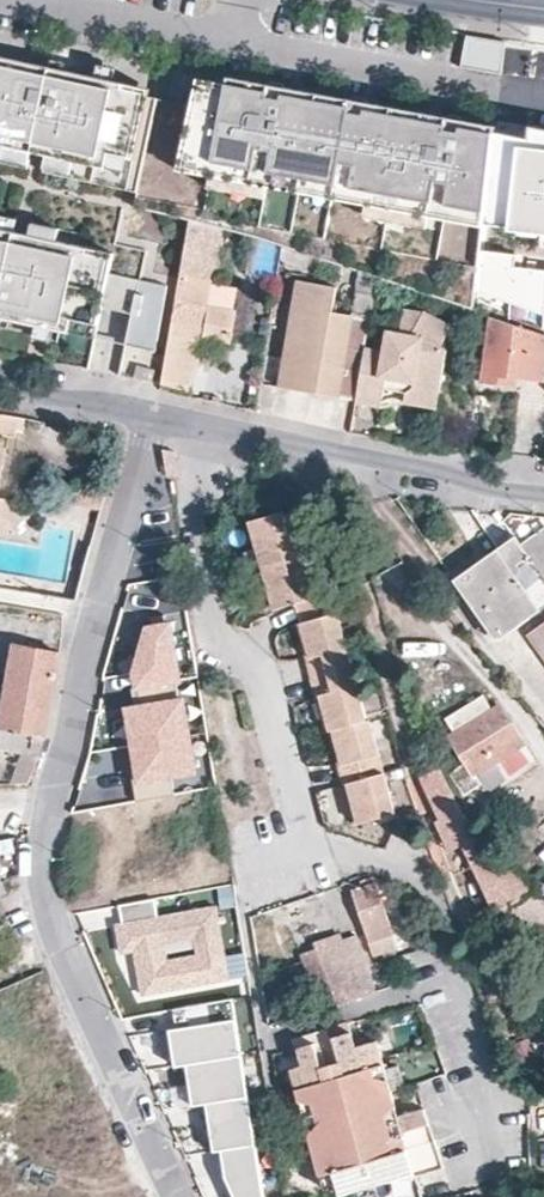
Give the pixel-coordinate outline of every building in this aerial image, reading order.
[(462,69),(502,76),(506,43),(467,37),(462,69)] [(147,96),(149,89),(0,57),(0,64),(147,96)] [(0,64),(0,162),(14,165),(17,149),(32,152),(29,169),(92,182),(127,190),(137,192),(157,98),(147,96),(0,64)] [(496,130),(224,77),(222,85),(194,79),(189,104),(157,98),(137,192),(135,199),(133,208),(186,219),(223,228),(281,243),(307,253),(359,269),(375,274),(470,305),(476,307),(477,293),(482,251),(485,225),(496,130)] [(496,130),(485,225),(543,233),(543,128),(530,125),(529,138),(496,130)] [(17,149),(14,165),(29,169),(32,152),(17,149)] [(11,318),(62,329),(65,316),(99,323),(103,306),(141,315),(145,294),(138,292),(141,279),(110,272),(114,253),(56,242),(59,229),(28,223),(26,235),(14,232),(15,219),(0,216),(0,316),(11,318)] [(223,228),(186,219),(177,275),(161,382),(191,386),(193,370),(198,371),(203,337),(229,342),(234,310),(231,310),(205,305),(209,283),(209,280),(214,281),(223,228)] [(307,253),(281,243),(279,257),(304,265),(307,253)] [(482,251),(477,293),(543,315),(543,269),(513,266),(513,253),(482,251)] [(375,274),(359,269),(352,313),(331,310),(335,284),(297,279),(279,384),(356,397),(357,395),(358,386),(364,345),(375,274)] [(205,305),(231,310),(235,287),(209,283),(205,305)] [(382,348),(364,345),(358,386),(383,390),(384,383),(385,370),(402,372),(409,378),(442,383),(448,340),(443,335),(455,315),(424,311),(414,327),(400,324),(399,330),(386,329),(382,348)] [(490,313),(481,379),(508,383),(509,374),(519,376),(543,379),(543,331),(490,313)] [(154,368),(137,363),(134,375),(150,380),(154,368)] [(227,367),(219,366),(218,370),(214,370),(213,380),(225,382),(227,367)] [(385,370),(384,383),(408,385),(407,393),(440,395),(442,383),(409,378),(402,372),(385,370)] [(517,384),(519,376),(509,374),(508,383),(517,384)] [(383,390),(358,386),(357,395),(382,397),(383,390)] [(0,498),(0,533),(7,534),(14,502),(0,498)] [(283,511),(266,516),(269,524),(287,520),(283,511)] [(266,516),(247,521),(273,609),(294,603),(300,623),(310,658),(304,660),(314,695),(320,693),(330,731),(333,731),(342,764),(336,766),(341,784),(347,783),(359,823),(395,814),(368,720),(366,720),(337,615),(340,613),(334,591),(331,592),(315,596),(304,557),(320,554),(309,515),(287,520),(269,524),(266,516)] [(519,544),(543,579),(543,535),(540,530),(519,544)] [(514,536),(453,580),(492,636),(543,599),(543,579),(519,544),(514,536)] [(331,592),(320,554),(304,557),(315,596),(331,592)] [(127,584),(131,610),(165,605),(162,579),(127,584)] [(492,636),(496,641),(543,606),(543,599),(492,636)] [(310,658),(300,623),(294,625),(304,660),(310,658)] [(528,634),(543,656),(543,623),(528,634)] [(147,631),(132,697),(182,689),(171,627),(147,631)] [(59,653),(14,644),(5,693),(0,692),(0,748),(18,752),(12,785),(28,784),(44,732),(59,653)] [(320,693),(314,695),(324,733),(326,732),(330,731),(320,693)] [(197,774),(184,701),(122,712),(135,785),(197,774)] [(533,762),(498,708),(452,738),(468,762),(450,774),(464,794),(482,784),(477,776),(496,765),(506,780),(533,762)] [(333,731),(330,731),(326,732),(336,766),(342,764),(333,731)] [(477,776),(482,784),(488,793),(506,780),(496,765),(477,776)] [(534,920),(543,911),(543,898),(459,810),(440,767),(422,774),(446,817),(443,819),(445,840),(458,835),(496,912),(520,900),(534,920)] [(422,774),(406,782),(429,847),(445,840),(443,819),(446,817),(422,774)] [(347,783),(341,784),(353,825),(359,823),(347,783)] [(374,883),(353,891),(374,954),(395,947),(374,883)] [(247,974),(243,951),(220,955),(211,907),(152,918),(149,900),(117,906),(120,924),(114,925),(119,954),(141,950),(144,962),(136,964),(141,993),(247,974)] [(534,920),(543,932),(543,911),(534,920)] [(340,932),(316,940),(319,948),(304,952),(314,986),(330,979),(337,1005),(376,991),(357,936),(342,941),(340,932)] [(144,962),(141,950),(134,951),(136,964),(144,962)] [(233,999),(172,1010),(175,1027),(169,1028),(175,1066),(187,1064),(243,1054),(233,999)] [(294,1089),(318,1174),(334,1172),(341,1194),(388,1180),(414,1176),(442,1168),(423,1109),(399,1114),(377,1041),(357,1045),(350,1022),(300,1038),(314,1085),(294,1089)] [(166,1060),(161,1034),(135,1039),(140,1065),(166,1060)] [(243,1054),(187,1064),(194,1105),(207,1103),(250,1095),(243,1054)] [(172,1117),(193,1114),(190,1086),(169,1089),(172,1117)] [(250,1095),(207,1103),(215,1150),(224,1149),(258,1143),(250,1095)] [(224,1149),(228,1174),(238,1196),(269,1196),(258,1143),(224,1149)] [(334,1172),(318,1174),(321,1189),(341,1194),(334,1172)]
